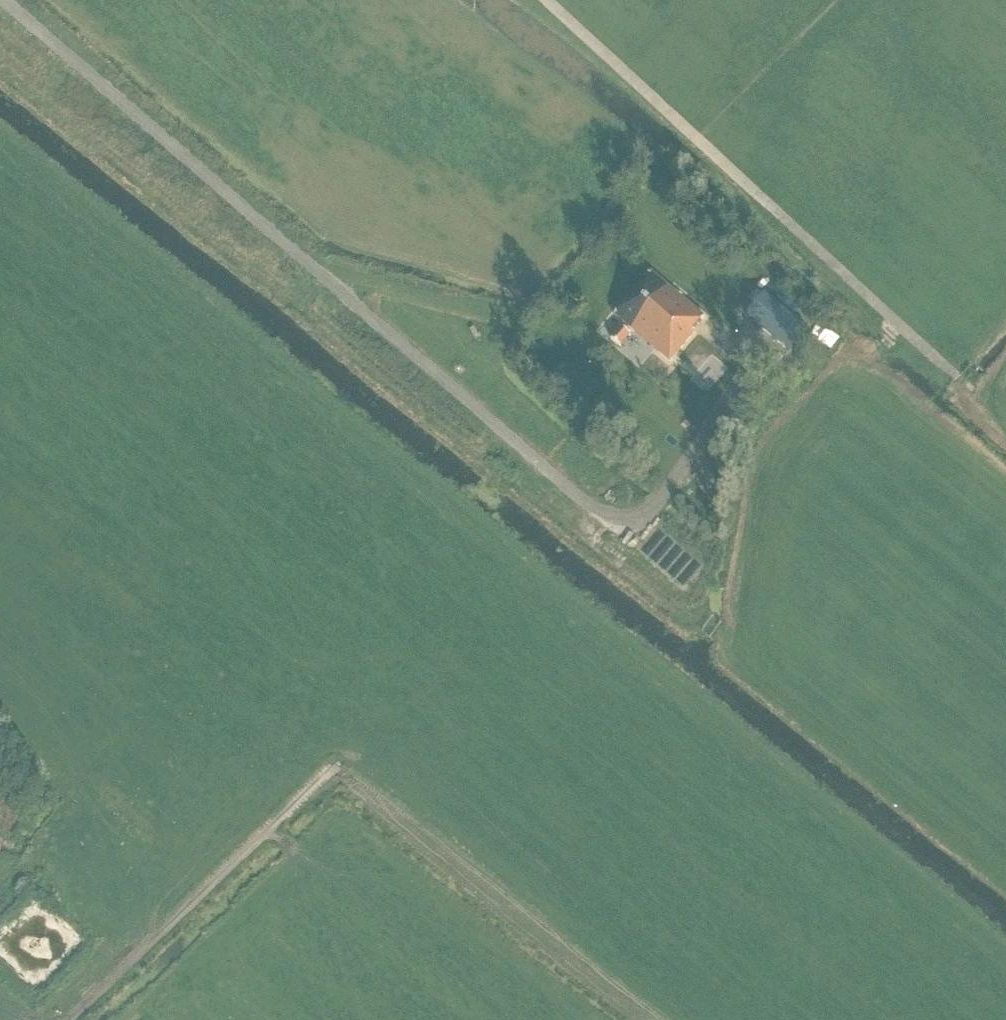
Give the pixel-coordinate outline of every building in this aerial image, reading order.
[(694,330),(692,328),(703,315),(650,271),(613,313),(668,360),(694,330)] [(806,328),(764,291),(745,313),(788,349),(806,328)]
